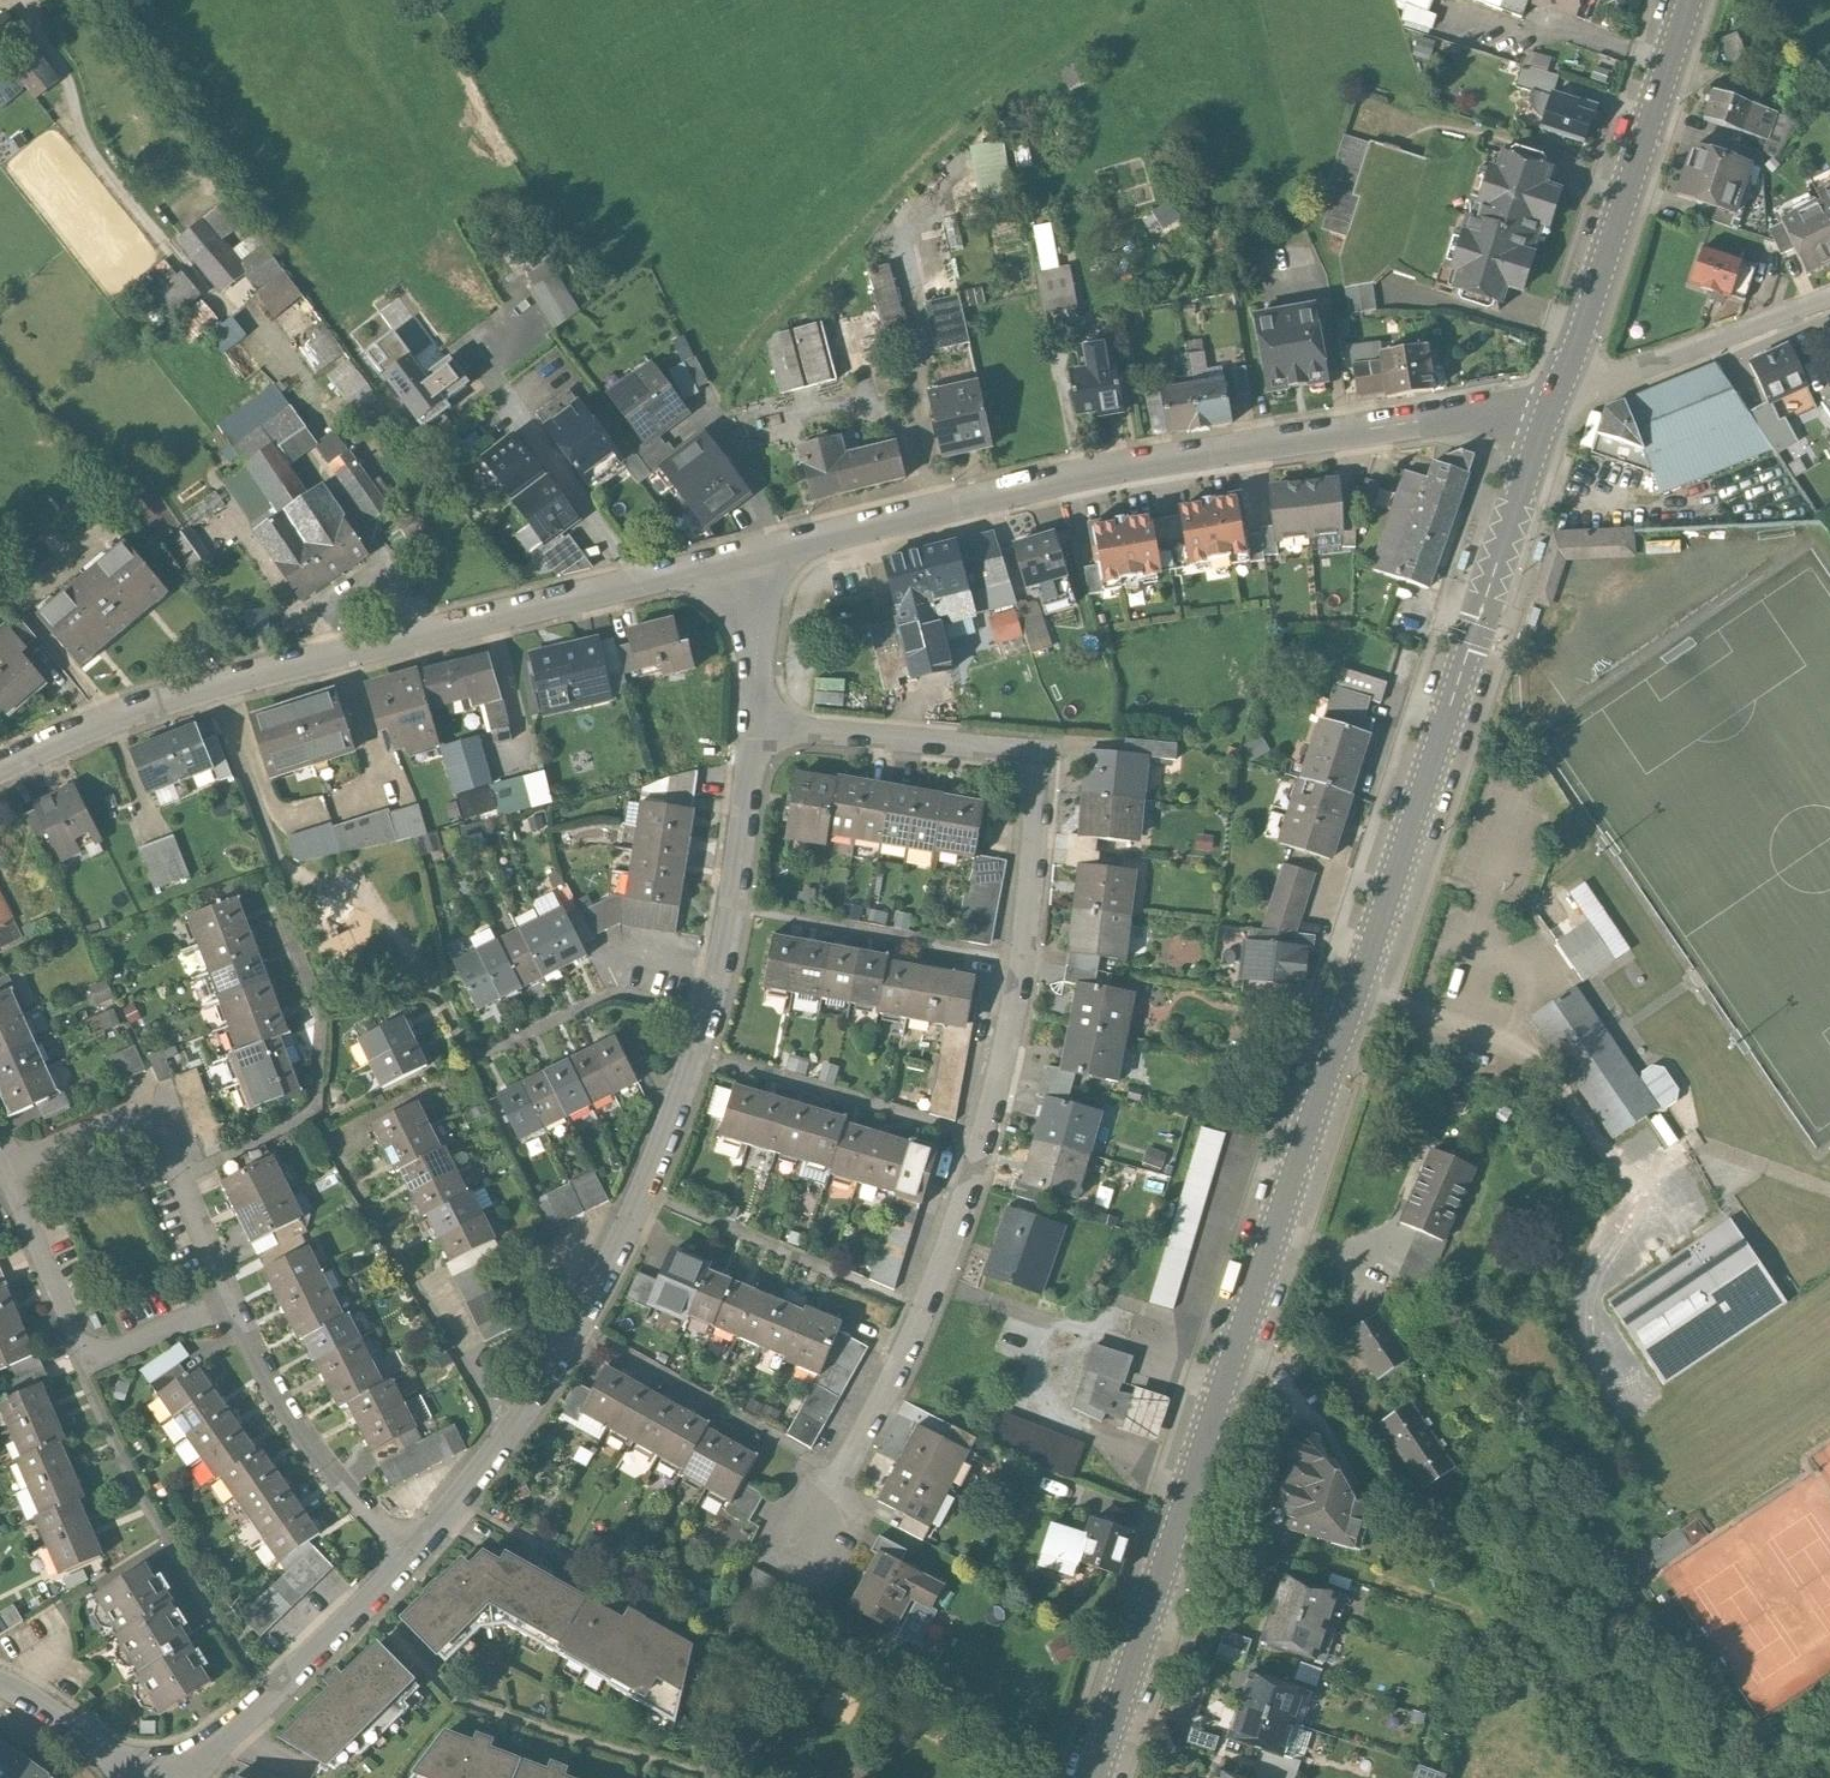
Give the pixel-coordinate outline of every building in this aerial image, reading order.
[(1498,9),(1502,0),(1475,0),(1498,9)] [(1626,11),(1630,0),(1607,0),(1606,4),(1626,11)] [(1783,100),(1720,81),(1710,112),(1773,131),(1783,100)] [(1598,95),(1554,83),(1544,121),(1589,132),(1598,95)] [(1493,128),(1474,187),(1549,212),(1569,153),(1493,128)] [(1694,129),(1677,180),(1740,201),(1757,150),(1694,129)] [(1019,199),(1012,140),(981,144),(988,203),(1019,199)] [(1810,253),(1829,242),(1829,183),(1827,178),(1781,202),(1810,253)] [(1549,212),(1474,187),(1450,258),(1506,276),(1510,262),(1531,269),(1549,212)] [(260,276),(220,209),(183,231),(223,298),(260,276)] [(1760,240),(1706,223),(1694,262),(1748,279),(1760,240)] [(1040,226),(1042,268),(1061,267),(1059,225),(1040,226)] [(282,258),(253,280),(282,317),(310,295),(282,258)] [(1077,264),(1042,271),(1049,313),(1085,307),(1077,264)] [(897,269),(880,271),(883,307),(905,305),(903,284),(899,285),(897,269)] [(535,290),(562,329),(589,310),(562,272),(535,290)] [(1260,302),(1273,380),(1332,371),(1320,292),(1260,302)] [(940,347),(974,343),(968,294),(934,299),(940,347)] [(770,321),(782,372),(838,359),(823,299),(785,308),(770,321)] [(366,317),(356,325),(427,422),(453,403),(398,328),(381,340),(366,317)] [(1392,370),(1393,378),(1445,367),(1436,323),(1357,339),(1364,376),(1392,370)] [(328,325),(302,347),(324,373),(350,350),(328,325)] [(1788,346),(1748,363),(1769,409),(1809,389),(1788,346)] [(1076,358),(1081,401),(1129,396),(1125,353),(1076,358)] [(929,368),(945,433),(997,421),(981,355),(929,368)] [(361,412),(384,397),(356,356),(333,371),(361,412)] [(1230,359),(1197,364),(1203,404),(1236,399),(1230,359)] [(1170,409),(1203,404),(1197,364),(1164,369),(1170,409)] [(1714,364),(1623,401),(1660,495),(1771,450),(1714,364)] [(607,402),(640,451),(680,425),(647,376),(607,402)] [(1820,410),(1829,423),(1829,402),(1820,410)] [(841,407),(795,419),(811,481),(913,454),(902,413),(846,427),(841,407)] [(550,429),(589,484),(618,464),(579,409),(550,429)] [(668,455),(713,518),(763,482),(717,419),(668,455)] [(506,502),(541,476),(513,438),(477,464),(506,502)] [(270,446),(239,467),(271,515),(283,506),(302,493),(270,446)] [(337,461),(374,521),(393,509),(356,449),(337,461)] [(1408,476),(1404,487),(1457,505),(1467,477),(1433,465),(1427,482),(1408,476)] [(506,502),(540,549),(576,522),(541,476),(506,502)] [(1336,481),(1302,486),(1309,536),(1342,532),(1336,481)] [(302,493),(283,506),(332,576),(363,554),(315,484),(302,493)] [(1275,541),(1309,536),(1302,486),(1269,490),(1275,541)] [(1442,551),(1457,505),(1404,487),(1388,533),(1442,551)] [(1244,501),(1177,508),(1183,563),(1249,556),(1244,501)] [(296,601),(332,576),(283,506),(271,515),(247,531),(296,601)] [(1150,521),(1093,531),(1103,584),(1160,573),(1150,521)] [(1635,559),(1634,530),(1553,533),(1530,603),(1550,609),(1566,563),(1635,559)] [(1072,577),(1057,533),(1013,548),(1027,592),(1072,577)] [(1428,592),(1442,551),(1388,533),(1375,574),(1428,592)] [(993,535),(955,546),(973,609),(1011,598),(993,535)] [(131,540),(83,580),(125,631),(173,592),(131,540)] [(880,568),(910,671),(949,659),(938,619),(973,609),(955,546),(880,568)] [(82,667),(125,631),(83,580),(40,616),(82,667)] [(996,614),(1004,641),(1032,632),(1024,605),(996,614)] [(0,661),(0,678),(17,701),(51,677),(30,648),(37,643),(17,616),(0,628),(0,648),(6,656),(0,661)] [(673,617),(620,633),(633,676),(657,669),(661,681),(690,673),(673,617)] [(588,638),(515,656),(531,720),(603,702),(588,638)] [(856,648),(856,683),(888,684),(888,648),(856,648)] [(491,658),(427,676),(436,711),(467,702),(470,715),(504,705),(491,658)] [(446,747),(436,711),(427,676),(374,690),(394,761),(446,747)] [(338,694),(295,706),(312,768),(356,755),(338,694)] [(269,780),(312,768),(295,706),(251,719),(269,780)] [(192,723),(125,754),(142,791),(209,760),(192,723)] [(1313,726),(1297,785),(1350,800),(1366,741),(1313,726)] [(1092,727),(1089,769),(1150,774),(1153,732),(1092,727)] [(534,805),(526,775),(501,781),(488,733),(446,744),(465,817),(503,807),(504,813),(534,805)] [(532,774),(541,805),(563,799),(555,768),(532,774)] [(1147,815),(1150,774),(1089,769),(1086,811),(1147,815)] [(780,841),(813,846),(821,786),(788,781),(780,841)] [(66,783),(27,802),(57,861),(95,842),(66,783)] [(1331,866),(1350,800),(1297,785),(1278,852),(1331,866)] [(813,846),(846,850),(855,790),(821,786),(813,846)] [(846,850),(879,855),(888,795),(855,790),(846,850)] [(879,855),(912,859),(921,799),(888,795),(879,855)] [(912,859),(946,864),(954,804),(921,799),(912,859)] [(410,804),(282,839),(290,865),(418,831),(410,804)] [(987,809),(954,804),(946,864),(979,868),(987,809)] [(642,806),(638,830),(686,837),(690,813),(642,806)] [(638,830),(635,853),(683,860),(686,837),(638,830)] [(163,837),(132,849),(150,893),(181,881),(163,837)] [(1088,839),(1083,883),(1144,890),(1149,846),(1088,839)] [(635,853),(631,877),(679,884),(683,860),(635,853)] [(1325,883),(1283,870),(1260,942),(1305,940),(1325,883)] [(676,907),(679,884),(631,877),(627,900),(676,907)] [(1586,980),(1638,949),(1596,878),(1577,889),(1594,919),(1561,938),(1586,980)] [(1139,934),(1144,890),(1083,883),(1078,927),(1139,934)] [(180,913),(189,940),(243,922),(234,894),(180,913)] [(627,900),(565,919),(579,946),(608,935),(663,944),(676,907),(627,900)] [(15,939),(0,911),(0,947),(15,939)] [(562,912),(540,922),(562,966),(583,956),(579,946),(565,919),(562,912)] [(189,940),(199,968),(253,949),(243,922),(189,940)] [(541,977),(562,966),(540,922),(519,932),(541,977)] [(519,932),(498,942),(519,987),(541,977),(519,932)] [(765,994),(799,999),(808,942),(774,936),(765,994)] [(1260,942),(1238,943),(1240,989),(1306,986),(1305,940),(1260,942)] [(498,997),(519,987),(498,942),(477,953),(498,997)] [(842,947),(808,942),(799,999),(833,1004),(842,947)] [(876,952),(842,947),(833,1004),(867,1010),(876,952)] [(199,968),(208,995),(262,976),(253,949),(199,968)] [(910,958),(876,952),(867,1010),(901,1015),(910,958)] [(477,1008),(498,997),(477,953),(455,963),(477,1008)] [(944,963),(910,958),(901,1015),(935,1020),(944,963)] [(1083,961),(1076,1001),(1133,1010),(1140,971),(1083,961)] [(944,963),(935,1020),(969,1026),(978,968),(944,963)] [(208,995),(218,1022),(272,1003),(262,976),(208,995)] [(14,1013),(1,986),(0,987),(0,1019),(14,1013)] [(1582,986),(1532,1018),(1612,1145),(1666,1110),(1680,1102),(1683,1087),(1669,1069),(1656,1067),(1640,1077),(1582,986)] [(1126,1050),(1133,1010),(1076,1001),(1070,1040),(1126,1050)] [(281,1030),(272,1003),(218,1022),(227,1049),(274,1033),(281,1030)] [(14,1013),(0,1019),(0,1051),(26,1039),(14,1013)] [(353,1041),(364,1065),(406,1047),(395,1022),(353,1041)] [(238,1079),(285,1063),(274,1033),(227,1049),(238,1079)] [(616,1038),(592,1050),(611,1090),(635,1079),(616,1038)] [(26,1039),(0,1051),(0,1084),(39,1066),(26,1039)] [(417,1071),(406,1047),(364,1065),(375,1090),(417,1071)] [(129,1050),(98,1064),(109,1089),(140,1076),(136,1066),(129,1050)] [(592,1050),(568,1061),(587,1101),(611,1090),(592,1050)] [(155,1058),(136,1066),(140,1076),(149,1095),(168,1087),(155,1058)] [(568,1061),(544,1072),(563,1113),(587,1101),(568,1061)] [(285,1063),(238,1079),(249,1110),(295,1093),(285,1063)] [(39,1066),(0,1084),(0,1110),(2,1115),(51,1092),(39,1066)] [(199,1067),(177,1075),(202,1137),(224,1128),(199,1067)] [(544,1072),(520,1083),(539,1124),(563,1113),(544,1072)] [(515,1135),(539,1124),(520,1083),(496,1095),(515,1135)] [(358,1123),(372,1146),(420,1117),(405,1093),(358,1123)] [(716,1154),(748,1163),(764,1109),(732,1100),(716,1154)] [(1041,1103),(1030,1143),(1091,1162),(1102,1119),(1041,1103)] [(796,1118),(764,1109),(748,1163),(780,1172),(796,1118)] [(435,1141),(420,1117),(372,1146),(387,1170),(435,1141)] [(828,1127),(796,1118),(780,1172),(812,1181),(828,1127)] [(859,1137),(828,1127),(812,1181),(844,1190),(859,1137)] [(891,1146),(859,1137),(844,1190),(876,1200),(891,1146)] [(1257,1153),(1198,1137),(1150,1292),(1208,1316),(1257,1153)] [(387,1170),(402,1194),(450,1164),(435,1141),(387,1170)] [(1080,1205),(1091,1162),(1030,1143),(1020,1183),(1080,1205)] [(923,1155),(891,1146),(876,1200),(908,1209),(923,1155)] [(1482,1181),(1420,1153),(1390,1219),(1452,1247),(1482,1181)] [(229,1214),(282,1191),(268,1160),(215,1182),(229,1214)] [(464,1188),(450,1164),(402,1194),(417,1218),(464,1188)] [(585,1184),(523,1213),(538,1244),(600,1215),(585,1184)] [(417,1218),(431,1241),(479,1212),(464,1188),(417,1218)] [(282,1191),(229,1214),(242,1245),(295,1222),(282,1191)] [(1700,1240),(1728,1221),(1721,1210),(1692,1230),(1700,1240)] [(494,1236),(479,1212),(431,1241),(446,1265),(494,1236)] [(1056,1236),(1000,1221),(983,1287),(1038,1302),(1056,1236)] [(1791,1303),(1737,1223),(1614,1305),(1668,1385),(1791,1303)] [(265,1277),(277,1299),(321,1277),(309,1255),(265,1277)] [(650,1306),(678,1318),(697,1273),(670,1261),(650,1306)] [(725,1285),(697,1273),(678,1318),(706,1330),(725,1285)] [(332,1299),(321,1277),(277,1299),(288,1322),(332,1299)] [(753,1298),(725,1285),(706,1330),(733,1342),(753,1298)] [(780,1310),(753,1298),(733,1342),(761,1354),(780,1310)] [(343,1322),(332,1299),(288,1322),(300,1344),(304,1342),(343,1322)] [(761,1354),(789,1366),(808,1322),(780,1310),(761,1354)] [(5,1313),(0,1315),(0,1356),(21,1346),(5,1313)] [(1349,1339),(1378,1384),(1411,1363),(1382,1318),(1349,1339)] [(304,1342),(316,1365),(361,1342),(349,1319),(343,1322),(304,1342)] [(836,1334),(808,1322),(789,1366),(816,1378),(836,1334)] [(373,1364),(361,1342),(316,1365),(328,1387),(373,1364)] [(1129,1361),(1074,1342),(1052,1404),(1107,1424),(1129,1361)] [(384,1387),(373,1364),(328,1387),(339,1410),(347,1406),(384,1387)] [(140,1396),(156,1418),(198,1387),(182,1365),(140,1396)] [(1,1426),(44,1407),(32,1379),(0,1393),(0,1422),(1,1426)] [(580,1418),(607,1433),(628,1393),(601,1379),(580,1418)] [(347,1406),(359,1430),(405,1406),(393,1383),(384,1387),(347,1406)] [(214,1408),(198,1387),(156,1418),(172,1439),(214,1408)] [(655,1408),(628,1393),(607,1433),(635,1447),(655,1408)] [(809,1403),(793,1431),(817,1444),(833,1417),(809,1403)] [(1383,1425),(1425,1491),(1460,1469),(1418,1403),(1383,1425)] [(417,1430),(405,1406),(359,1430),(371,1453),(417,1430)] [(56,1435),(44,1407),(1,1426),(13,1454),(49,1438),(56,1435)] [(229,1429),(214,1408),(172,1439),(187,1460),(229,1429)] [(683,1422),(655,1408),(635,1447),(662,1462),(683,1422)] [(710,1437),(683,1422),(662,1462),(689,1476),(710,1437)] [(905,1425),(888,1466),(949,1492),(967,1451),(905,1425)] [(245,1450),(229,1429),(187,1460),(203,1481),(245,1450)] [(374,1466),(387,1495),(463,1462),(450,1432),(374,1466)] [(1322,1441),(1280,1432),(1261,1524),(1361,1542),(1367,1508),(1322,1441)] [(710,1437),(689,1476),(716,1491),(737,1451),(710,1437)] [(9,1456),(19,1481),(60,1463),(49,1438),(13,1454),(9,1456)] [(261,1472),(245,1450),(203,1481),(219,1503),(261,1472)] [(737,1451),(716,1491),(744,1505),(765,1466),(737,1451)] [(71,1488),(60,1463),(19,1481),(30,1506),(64,1491),(71,1488)] [(932,1532),(949,1492),(888,1466),(871,1506),(932,1532)] [(277,1493),(261,1472),(219,1503),(235,1524),(277,1493)] [(25,1508),(37,1537),(76,1520),(64,1491),(30,1506),(25,1508)] [(293,1514),(277,1493),(235,1524),(251,1545),(293,1514)] [(309,1536),(293,1514),(251,1545),(267,1567),(309,1536)] [(89,1548),(76,1520),(37,1537),(50,1565),(89,1548)] [(1077,1567),(1080,1560),(1088,1534),(1051,1522),(1041,1555),(1077,1567)] [(1131,1536),(1092,1523),(1088,1534),(1080,1560),(1119,1573),(1131,1536)] [(315,1548),(241,1616),(261,1638),(334,1569),(315,1548)] [(434,1658),(488,1601),(481,1550),(466,1564),(459,1557),(423,1590),(428,1596),(400,1621),(434,1658)] [(499,1559),(481,1550),(488,1601),(558,1643),(588,1599),(506,1551),(499,1559)] [(938,1585),(864,1552),(838,1610),(890,1634),(905,1601),(927,1610),(938,1585)] [(146,1564),(95,1597),(117,1634),(170,1604),(174,1602),(146,1564)] [(1288,1577),(1279,1607),(1326,1622),(1336,1593),(1288,1577)] [(0,1595),(0,1610),(12,1604),(5,1592),(0,1595)] [(642,1629),(588,1599),(558,1643),(642,1694),(654,1674),(682,1688),(692,1645),(648,1619),(642,1629)] [(0,1612),(0,1632),(28,1618),(20,1602),(0,1612)] [(191,1643),(170,1604),(117,1634),(115,1635),(138,1675),(164,1659),(191,1643)] [(1317,1652),(1326,1622),(1279,1607),(1269,1636),(1317,1652)] [(417,1681),(377,1642),(343,1675),(337,1669),(323,1683),(329,1689),(278,1739),(328,1768),(417,1681)] [(212,1684),(191,1643),(164,1659),(138,1675),(135,1676),(162,1717),(189,1699),(212,1684)] [(1250,1677),(1240,1708),(1295,1725),(1305,1695),(1250,1677)] [(1286,1755),(1295,1725),(1240,1708),(1231,1738),(1286,1755)] [(522,1760),(492,1748),(496,1741),(477,1734),(474,1742),(446,1731),(412,1777),(515,1777),(522,1760)] [(46,1774),(0,1743),(0,1777),(43,1777),(46,1774)] [(566,1777),(569,1769),(552,1762),(549,1771),(522,1760),(515,1777),(567,1777),(566,1777)]
